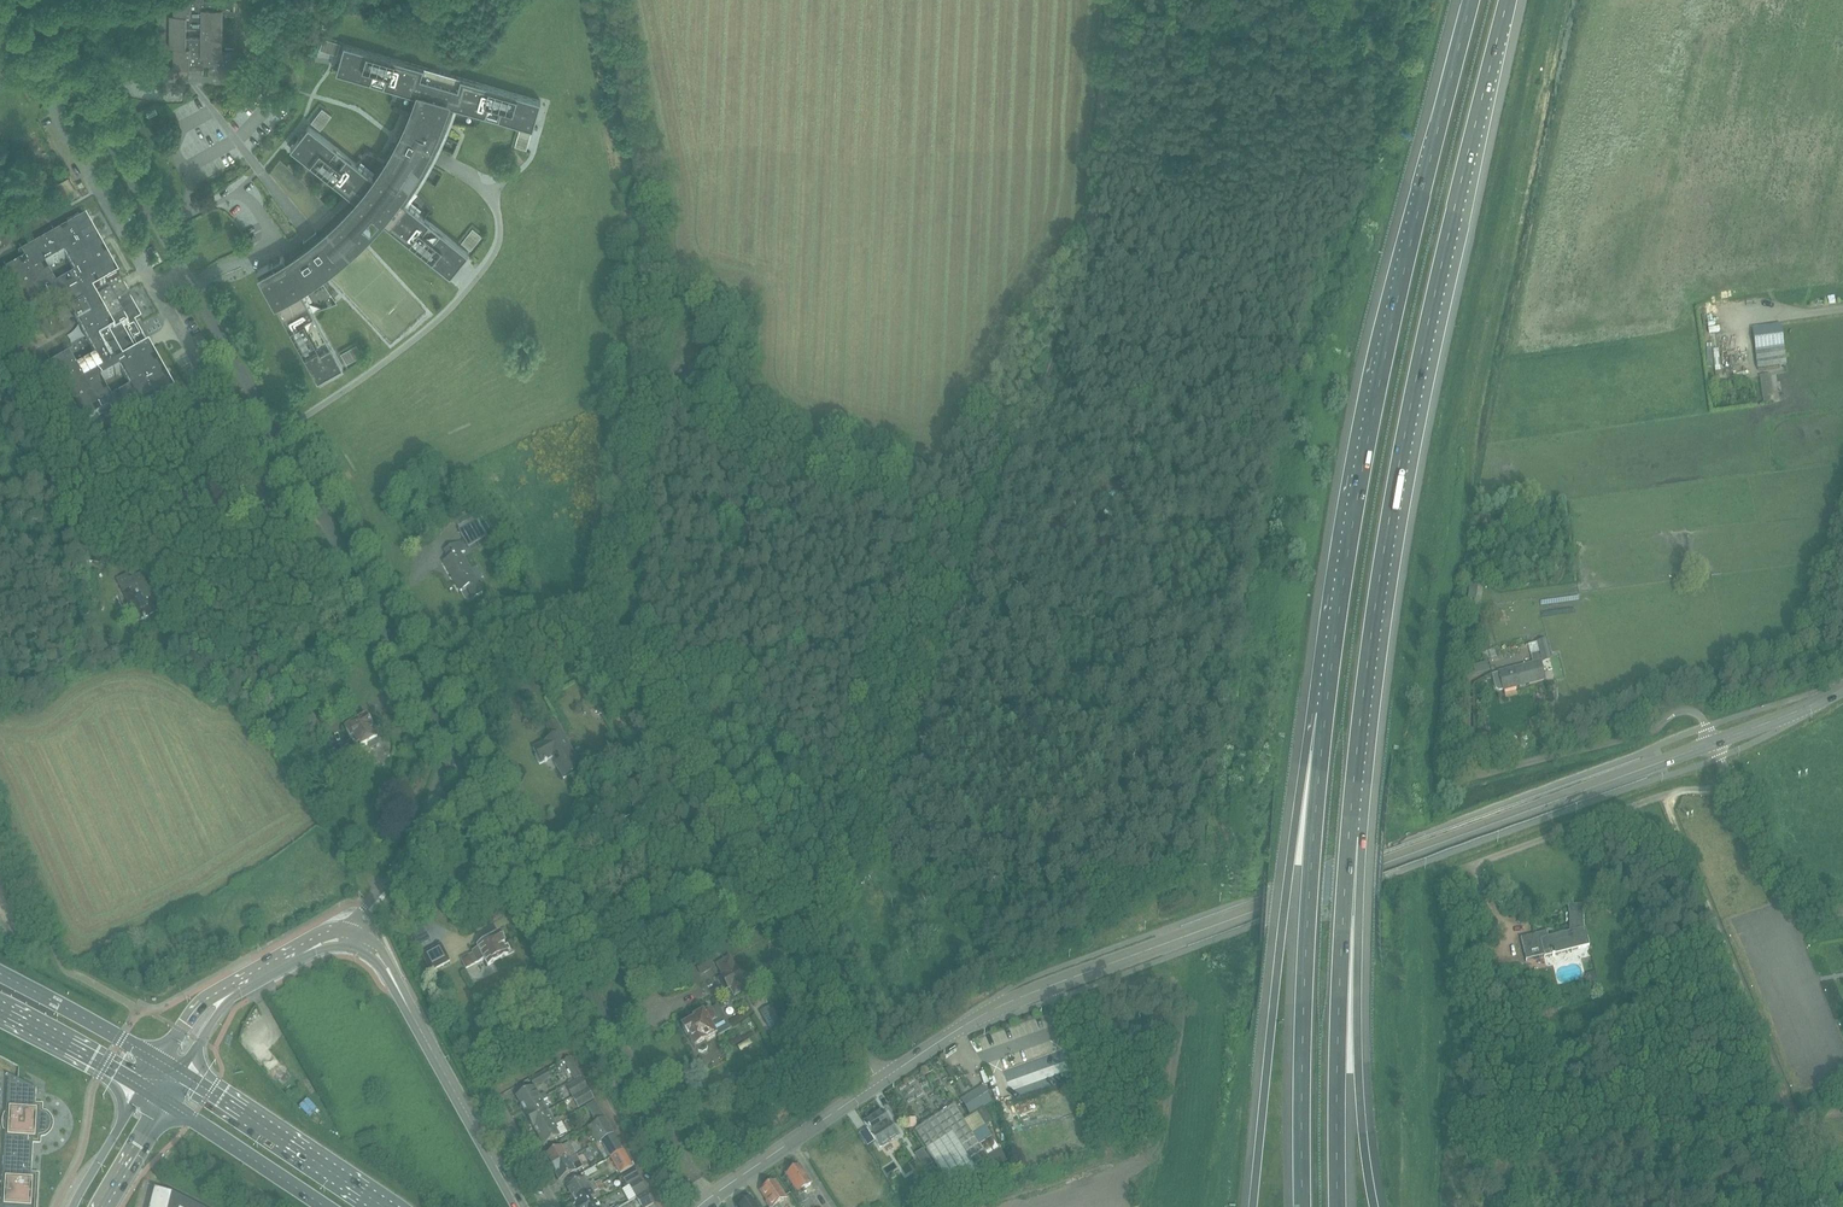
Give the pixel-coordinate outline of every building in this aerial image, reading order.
[(174,16),(170,16),(170,48),(173,48),(174,68),(190,68),(190,65),(197,65),(197,69),(204,69),(204,65),(210,65),(210,72),(234,73),(234,53),(222,53),(222,12),(234,12),(235,0),(174,0),(174,16)] [(306,244),(285,259),(283,257),(258,271),(318,380),(343,366),(300,288),(338,261),(371,230),(363,223),(372,213),(450,276),(469,253),(405,202),(433,156),(454,106),(533,129),(541,101),(344,44),(336,72),(415,95),(397,138),(373,177),(309,126),(291,148),(355,200),(319,234),(316,231),(304,241),(306,244)] [(125,284),(124,285),(120,278),(88,220),(23,256),(26,263),(7,274),(29,313),(55,298),(58,304),(65,301),(97,359),(78,370),(71,357),(51,368),(84,426),(110,411),(117,424),(176,391),(150,346),(136,321),(142,317),(134,303),(127,291),(129,290),(125,284)] [(1697,318),(1698,325),(1707,324),(1706,317),(1697,318)] [(1780,325),(1752,329),(1755,353),(1784,349),(1780,325)] [(350,349),(355,360),(363,357),(359,345),(350,349)] [(1771,397),(1768,375),(1760,376),(1764,403),(1770,402),(1769,397),(1771,397)] [(459,530),(468,547),(485,538),(476,521),(459,530)] [(444,562),(446,566),(460,591),(467,587),(473,598),(482,592),(460,553),(465,551),(460,542),(444,551),(449,559),(444,562)] [(86,562),(100,564),(102,548),(88,546),(86,562)] [(159,610),(141,575),(129,581),(127,577),(118,581),(138,621),(159,610)] [(1545,640),(1537,642),(1543,662),(1550,660),(1545,640)] [(1516,687),(1521,685),(1544,679),(1540,662),(1543,662),(1540,652),(1530,654),(1533,664),(1492,674),(1492,675),(1495,688),(1499,690),(1503,689),(1506,698),(1504,690),(1516,687)] [(298,724),(310,727),(312,721),(300,717),(298,724)] [(367,717),(345,730),(352,741),(348,744),(353,752),(357,750),(368,744),(371,749),(379,745),(376,739),(378,739),(373,731),(377,729),(374,724),(371,725),(367,717)] [(554,762),(564,779),(564,778),(581,769),(582,769),(556,721),(555,722),(548,726),(547,726),(554,739),(550,741),(550,739),(533,749),(537,756),(536,757),(540,763),(544,761),(545,762),(547,761),(547,760),(558,754),(561,759),(554,762)] [(329,753),(335,764),(342,760),(342,759),(347,757),(348,757),(342,745),(341,746),(336,749),(335,749),(329,753)] [(811,829),(822,829),(822,804),(811,804),(811,829)] [(1583,905),(1568,905),(1569,932),(1548,937),(1547,932),(1521,938),(1526,961),(1527,961),(1526,960),(1543,956),(1544,958),(1552,956),(1552,958),(1554,957),(1554,955),(1589,947),(1584,929),(1583,930),(1582,907),(1583,907),(1583,905)] [(461,959),(466,969),(478,963),(484,959),(488,966),(508,955),(514,952),(509,942),(505,945),(500,935),(478,947),(479,949),(472,952),(473,954),(469,956),(468,955),(461,959)] [(423,951),(433,970),(450,961),(440,942),(423,951)] [(1488,959),(1484,945),(1470,949),(1475,963),(1488,959)] [(732,987),(737,995),(747,989),(729,958),(719,963),(725,974),(721,976),(729,989),(732,987)] [(772,1007),(760,1013),(772,1034),(784,1028),(772,1007)] [(695,1021),(682,1028),(688,1039),(689,1039),(694,1048),(696,1048),(698,1052),(703,1053),(706,1051),(707,1046),(705,1042),(716,1036),(709,1024),(716,1020),(720,1018),(721,1013),(719,1009),(715,1008),(710,1011),(710,1010),(703,1014),(703,1013),(694,1018),(695,1021)] [(581,1074),(596,1069),(590,1053),(575,1059),(581,1074)] [(564,1061),(575,1080),(581,1077),(570,1058),(564,1061)] [(530,1080),(534,1087),(550,1078),(546,1071),(530,1080)] [(37,1176),(32,1175),(33,1142),(39,1142),(39,1137),(45,1135),(50,1131),(52,1125),(51,1119),(46,1114),(41,1112),(41,1107),(36,1106),(37,1089),(5,1074),(9,1076),(1,1206),(35,1206),(37,1176)] [(567,1087),(573,1097),(588,1089),(582,1079),(567,1087)] [(961,1099),(967,1109),(970,1114),(990,1101),(981,1087),(961,1099)] [(516,1096),(523,1110),(547,1096),(545,1094),(540,1097),(538,1093),(536,1094),(532,1088),(516,1096)] [(588,1089),(573,1097),(578,1108),(593,1099),(588,1089)] [(523,1110),(529,1120),(546,1111),(543,1106),(545,1105),(543,1102),(548,1099),(547,1096),(523,1110)] [(603,1112),(611,1107),(604,1096),(596,1101),(603,1112)] [(595,1101),(587,1106),(590,1111),(598,1106),(595,1101)] [(915,1130),(953,1189),(992,1164),(954,1105),(915,1130)] [(529,1120),(537,1134),(560,1121),(558,1118),(553,1121),(551,1117),(549,1118),(546,1111),(529,1120)] [(586,1119),(589,1126),(602,1119),(598,1112),(586,1119)] [(897,1136),(894,1132),(881,1112),(880,1113),(875,1116),(872,1118),(870,1117),(866,1120),(865,1122),(864,1123),(880,1147),(897,1136)] [(605,1117),(602,1119),(589,1126),(588,1127),(597,1143),(601,1141),(614,1134),(605,1117)] [(560,1121),(537,1134),(544,1146),(566,1133),(562,1125),(560,1121)] [(624,1150),(614,1134),(601,1141),(611,1157),(624,1150)] [(545,1156),(552,1168),(576,1155),(569,1143),(545,1156)] [(633,1167),(624,1150),(611,1157),(621,1174),(633,1167)] [(576,1155),(552,1168),(559,1181),(583,1168),(576,1155)] [(800,1206),(813,1206),(804,1193),(806,1192),(804,1189),(811,1184),(799,1166),(786,1175),(794,1187),(792,1188),(799,1197),(803,1202),(799,1205),(800,1206)] [(640,1179),(634,1169),(622,1176),(627,1186),(629,1185),(640,1179)] [(924,1176),(937,1197),(945,1192),(932,1171),(924,1176)] [(567,1188),(574,1200),(601,1185),(599,1181),(594,1184),(593,1181),(586,1185),(582,1179),(567,1188)] [(647,1192),(640,1179),(629,1185),(634,1193),(628,1197),(630,1201),(637,1197),(647,1192)] [(779,1204),(785,1199),(774,1182),(761,1191),(768,1201),(767,1202),(771,1206),(781,1206),(779,1204)] [(577,1206),(589,1206),(596,1203),(593,1197),(594,1196),(593,1193),(598,1190),(598,1191),(603,1188),(601,1185),(574,1200),(576,1204),(575,1204),(577,1206)] [(647,1192),(637,1197),(642,1206),(649,1206),(654,1204),(647,1192)] [(172,1193),(168,1206),(198,1206),(172,1193)]
